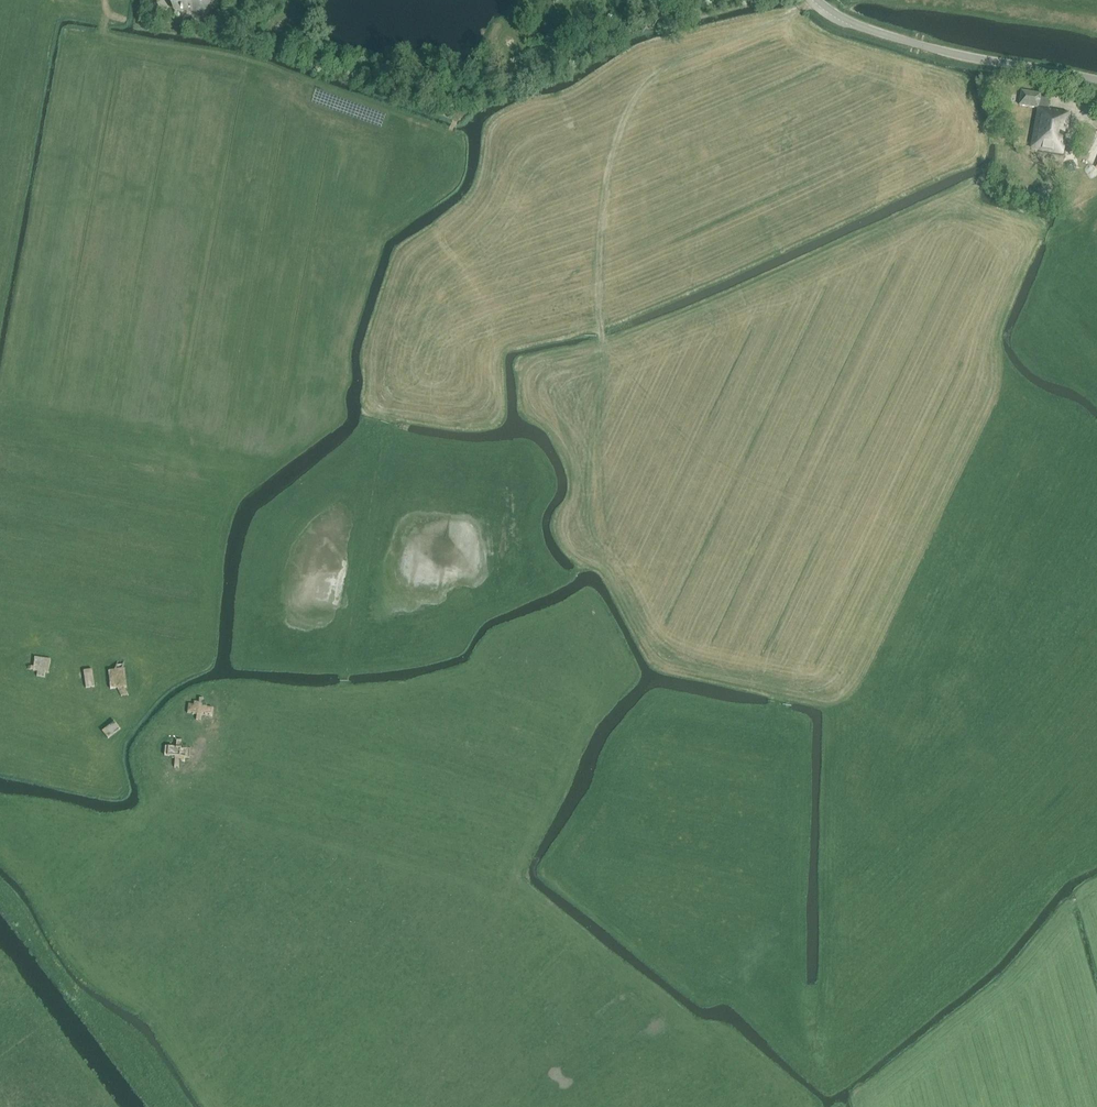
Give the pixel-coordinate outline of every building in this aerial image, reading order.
[(167,8),(191,7),(201,11),(205,0),(166,0),(167,8)] [(1024,106),(1039,109),(1034,135),(1032,149),(1063,154),(1069,115),(1062,114),(1062,112),(1049,110),(1050,102),(1040,100),(1041,95),(1022,91),(1019,105),(1024,106)] [(1018,171),(1025,173),(1028,159),(1021,158),(1018,171)] [(997,175),(996,180),(993,191),(1005,195),(1008,183),(1010,178),(997,175)] [(29,671),(29,673),(34,673),(34,678),(41,679),(42,674),(45,675),(47,661),(31,659),(30,668),(22,666),(22,667),(28,668),(28,670),(21,670),(29,671)] [(88,671),(81,673),(83,689),(91,688),(88,671)] [(123,672),(121,672),(113,672),(107,673),(108,690),(114,690),(122,690),(124,690),(123,672)] [(191,706),(190,716),(190,717),(191,717),(191,716),(196,716),(195,722),(200,722),(201,718),(202,717),(211,718),(212,717),(213,709),(212,708),(207,707),(207,706),(207,705),(206,705),(205,705),(204,705),(203,705),(203,706),(203,707),(202,706),(202,698),(197,698),(197,703),(192,702),(191,706)] [(118,733),(120,731),(114,723),(112,725),(102,733),(108,740),(118,732),(118,733)] [(184,762),(184,759),(185,749),(185,748),(184,748),(183,749),(179,749),(179,742),(175,741),(174,748),(173,749),(164,748),(163,749),(162,757),(163,758),(168,758),(168,759),(169,760),(169,761),(171,761),(172,760),(172,759),(173,758),(174,760),(173,769),(179,769),(179,762),(184,762)]
